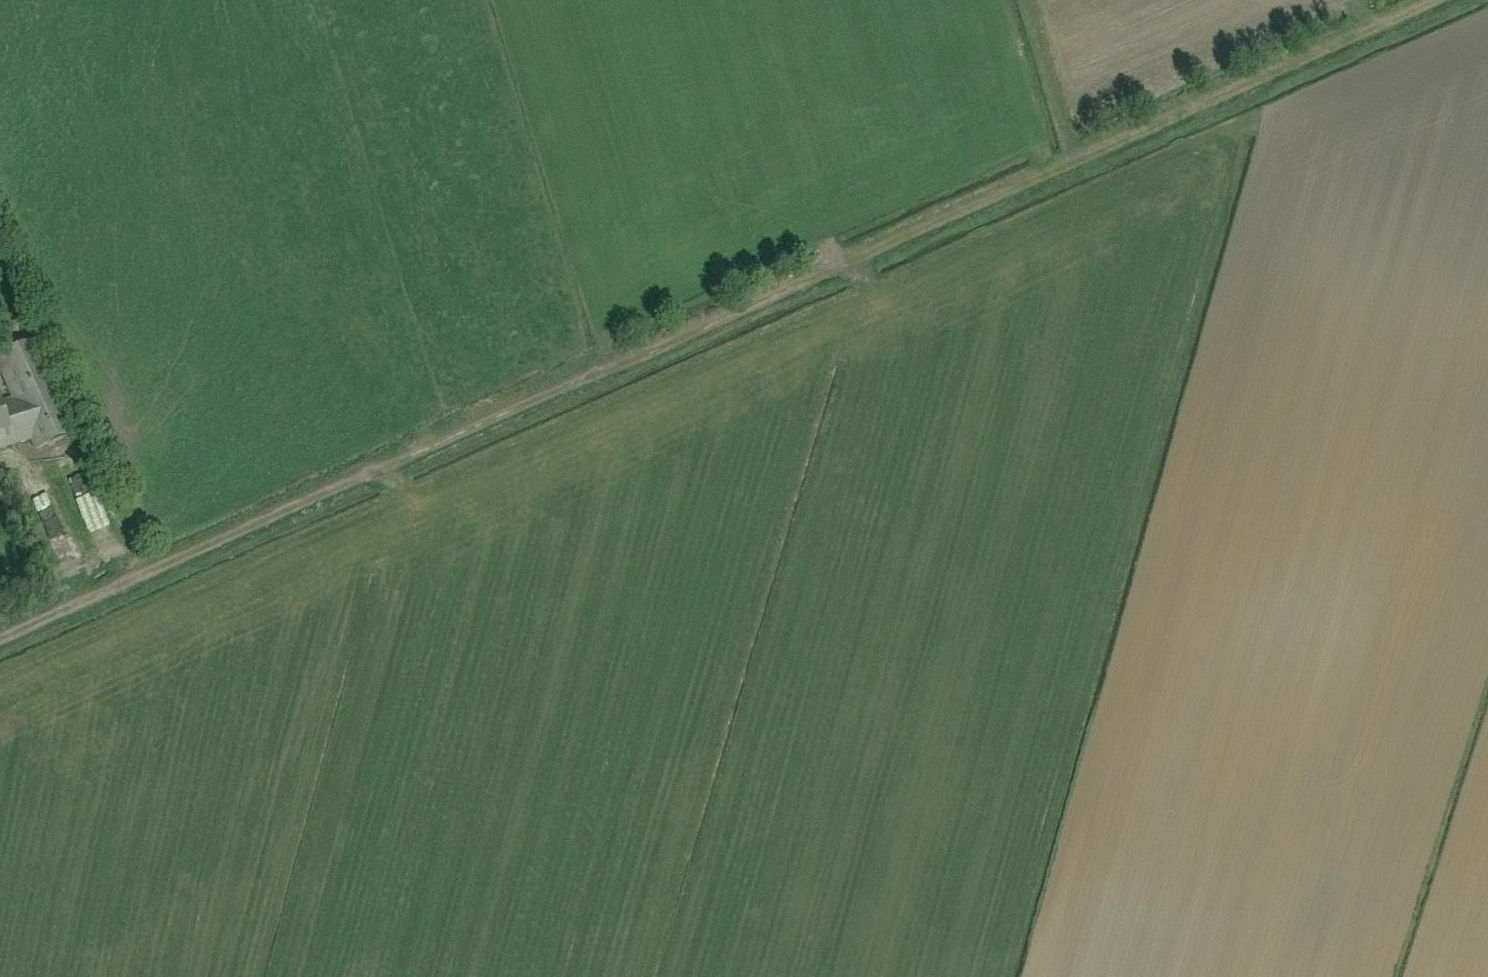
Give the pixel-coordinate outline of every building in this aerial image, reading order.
[(33,439),(37,450),(82,430),(40,338),(0,357),(0,367),(14,397),(0,402),(0,449),(33,439)]
